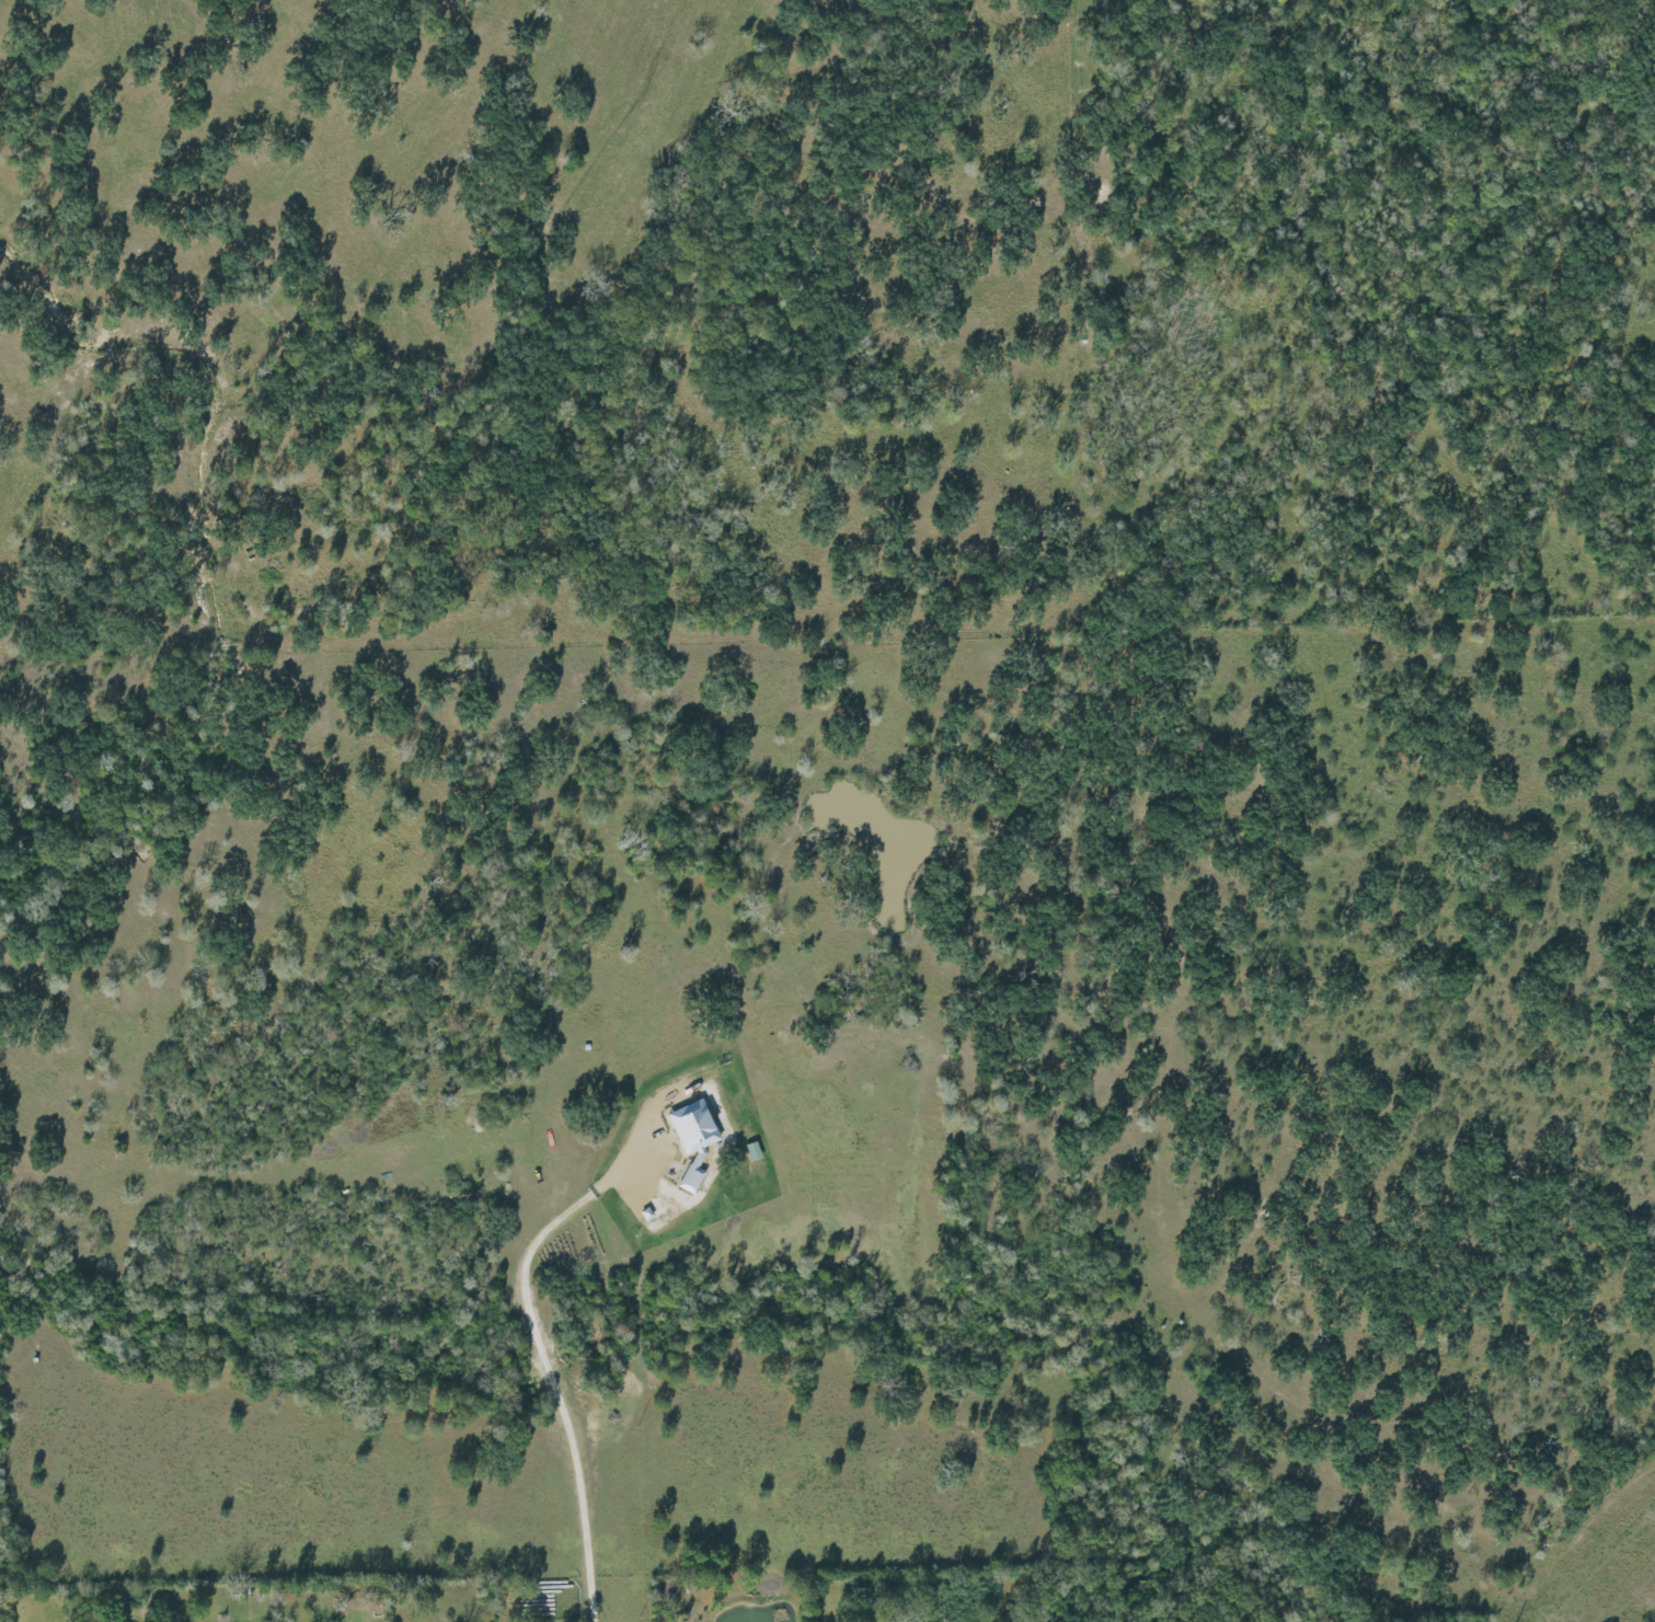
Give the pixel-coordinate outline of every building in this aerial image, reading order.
[(668,1113),(689,1163),(678,1186),(695,1195),(706,1171),(699,1168),(706,1153),(703,1147),(721,1139),(704,1098),(668,1113)] [(748,1160),(761,1157),(758,1142),(745,1144),(748,1160)]
